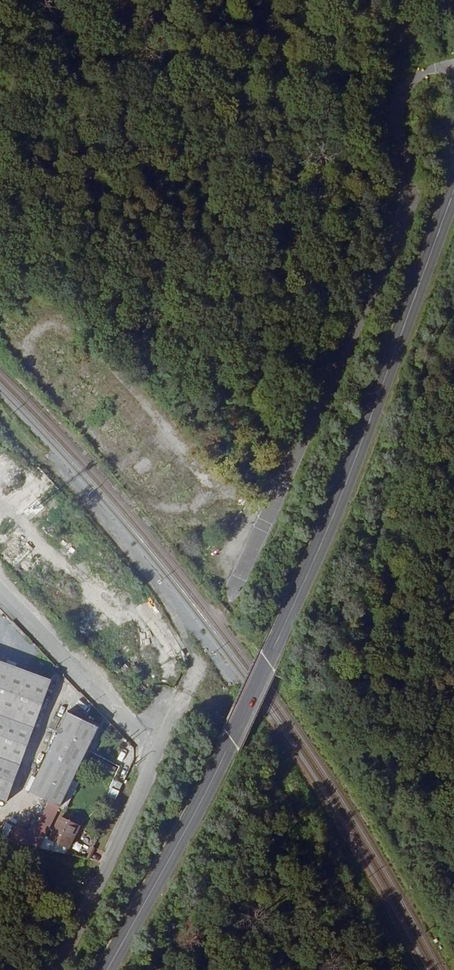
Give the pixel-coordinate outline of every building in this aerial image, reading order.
[(7,317),(2,321),(11,333),(16,329),(7,317)] [(58,358),(47,370),(52,375),(63,363),(58,358)] [(100,372),(89,381),(93,387),(105,377),(100,372)] [(64,391),(76,380),(72,374),(59,385),(64,391)] [(74,403),(89,391),(84,386),(70,398),(74,403)] [(119,395),(110,403),(115,408),(123,400),(119,395)] [(130,433),(145,419),(140,414),(125,428),(130,433)] [(113,445),(118,450),(130,438),(124,433),(113,445)] [(125,456),(131,447),(126,443),(119,452),(125,456)] [(139,470),(150,462),(146,457),(136,464),(139,470)] [(3,800),(48,677),(0,659),(0,798),(3,800)] [(57,808),(98,729),(64,711),(25,791),(57,808)] [(114,787),(119,789),(122,784),(124,781),(119,779),(114,787)] [(79,822),(58,812),(48,831),(68,842),(79,822)] [(87,858),(99,863),(103,851),(92,847),(87,858)]
